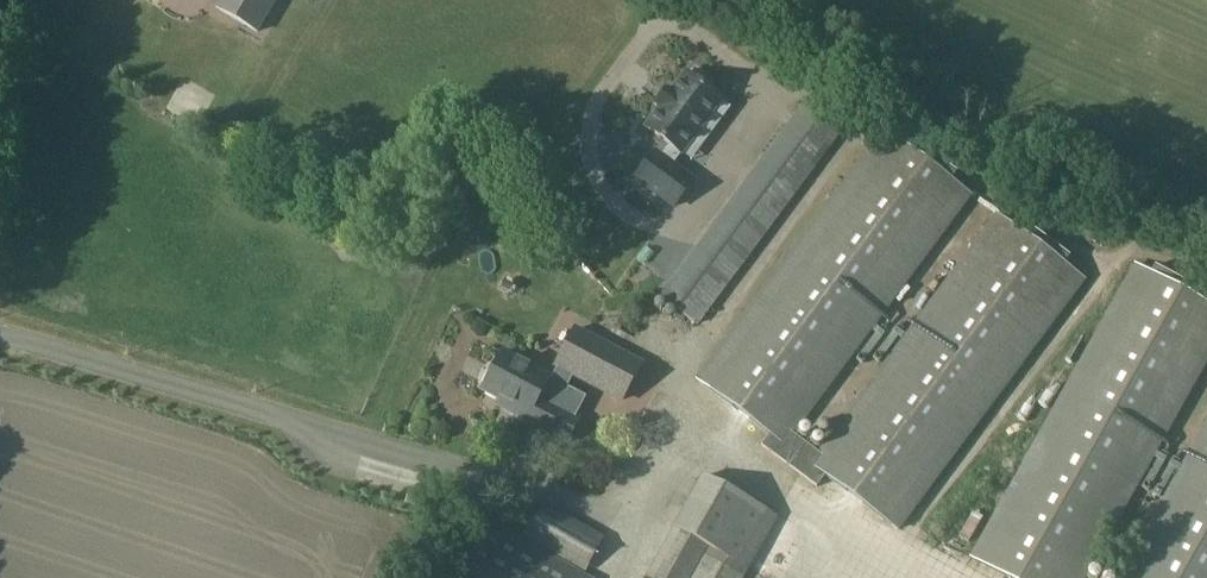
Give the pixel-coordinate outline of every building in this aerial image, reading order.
[(214,8),(259,34),(278,0),(218,0),(214,8)] [(728,18),(720,28),(730,35),(737,25),(728,18)] [(755,39),(748,49),(757,56),(765,46),(755,39)] [(636,179),(674,208),(694,181),(672,165),(681,154),(682,154),(692,141),(701,148),(721,122),(711,114),(722,101),(707,90),(713,82),(696,70),(691,78),(686,74),(646,128),(670,146),(662,157),(655,153),(636,179)] [(803,101),(656,298),(695,327),(842,130),(803,101)] [(224,112),(217,126),(234,134),(241,120),(224,112)] [(882,131),(697,381),(766,432),(786,448),(795,437),(972,198),(882,131)] [(996,214),(817,454),(810,464),(823,474),(900,531),(1086,282),(996,214)] [(1135,266),(969,556),(1007,577),(1082,577),(1206,359),(1206,304),(1136,264),(1135,266)] [(640,361),(574,328),(555,364),(558,365),(574,374),(621,398),(640,361)] [(574,374),(558,365),(550,380),(548,378),(549,376),(502,353),(483,390),(502,399),(499,405),(565,437),(585,397),(567,388),(574,374)] [(1121,577),(1206,577),(1206,423),(1121,577)] [(786,448),(766,432),(757,444),(814,486),(823,474),(810,464),(817,454),(795,437),(786,448)] [(702,475),(672,528),(747,570),(748,571),(778,517),(702,475)] [(605,536),(540,502),(522,537),(586,571),(605,536)] [(458,577),(587,577),(489,523),(458,577)] [(672,528),(644,577),(647,577),(649,577),(743,577),(747,570),(672,528)]
